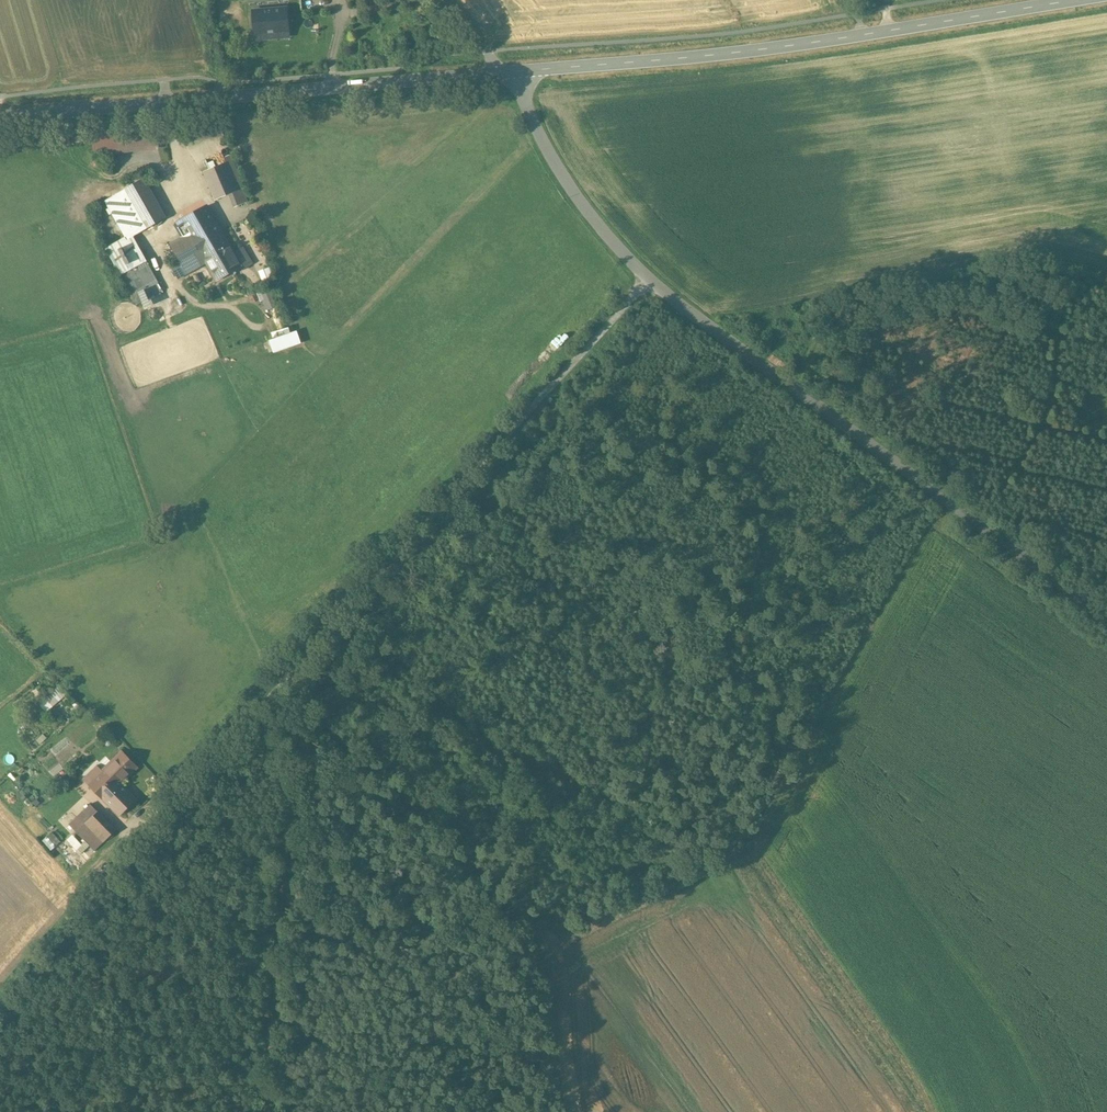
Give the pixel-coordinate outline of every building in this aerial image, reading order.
[(286,9),(253,11),(256,40),(289,37),(286,9)] [(145,128),(119,130),(121,153),(146,150),(145,128)] [(226,162),(203,172),(215,200),(238,190),(235,182),(241,180),(231,155),(224,158),(226,162)] [(143,179),(105,201),(127,240),(134,236),(147,229),(166,218),(143,179)] [(237,257),(207,205),(207,206),(183,219),(176,223),(179,228),(186,225),(190,233),(207,263),(217,281),(242,267),(237,257)] [(190,233),(170,244),(187,274),(207,263),(190,233)] [(127,240),(108,251),(120,274),(147,260),(134,236),(127,240)] [(252,261),(244,247),(238,250),(238,252),(239,256),(237,257),(242,267),(252,261)] [(147,260),(120,274),(133,299),(160,285),(147,260)] [(272,288),(259,293),(266,311),(279,306),(272,288)] [(297,330),(269,339),(273,353),(302,343),(297,330)] [(56,687),(39,703),(47,712),(64,695),(56,687)] [(99,774),(89,783),(105,799),(121,784),(138,767),(122,751),(99,774)] [(94,768),(84,778),(89,783),(99,774),(94,768)] [(121,784),(105,799),(120,814),(135,799),(121,784)] [(90,804),(70,824),(95,850),(103,843),(85,824),(97,812),(90,804)] [(116,830),(97,812),(85,824),(103,843),(116,830)] [(49,829),(40,838),(55,855),(65,846),(49,829)] [(77,849),(83,844),(74,833),(68,838),(77,849)]
